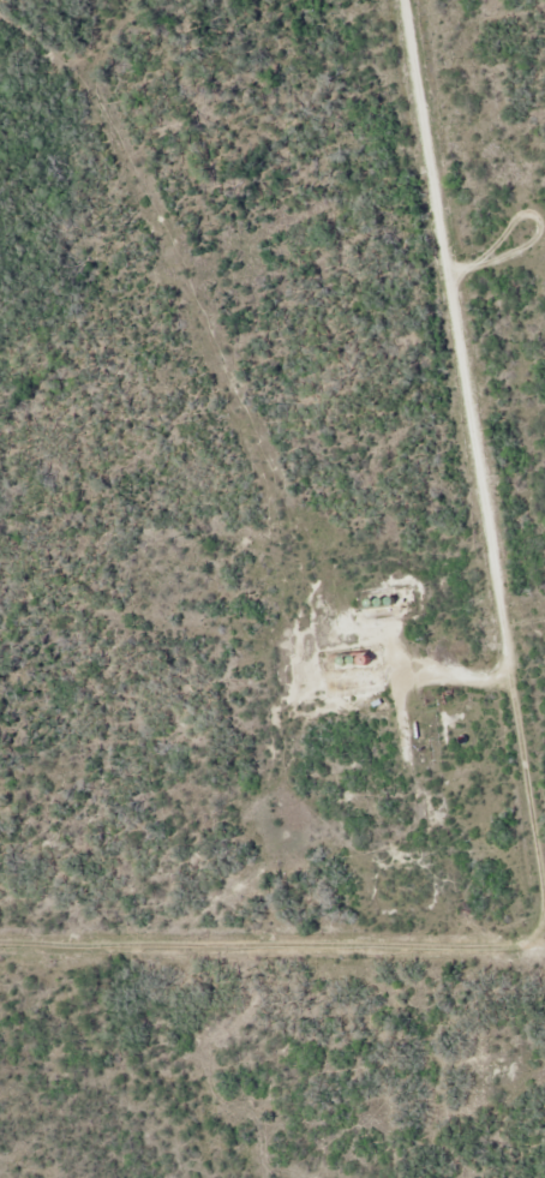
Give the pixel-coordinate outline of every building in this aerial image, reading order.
[(402,603),(405,602),(407,602),(408,599),(409,597),(409,594),(409,592),(408,591),(406,588),(403,588),(401,588),(399,590),(397,591),(396,592),(395,594),(395,597),(396,598),(397,600),(400,602),(402,603)]
